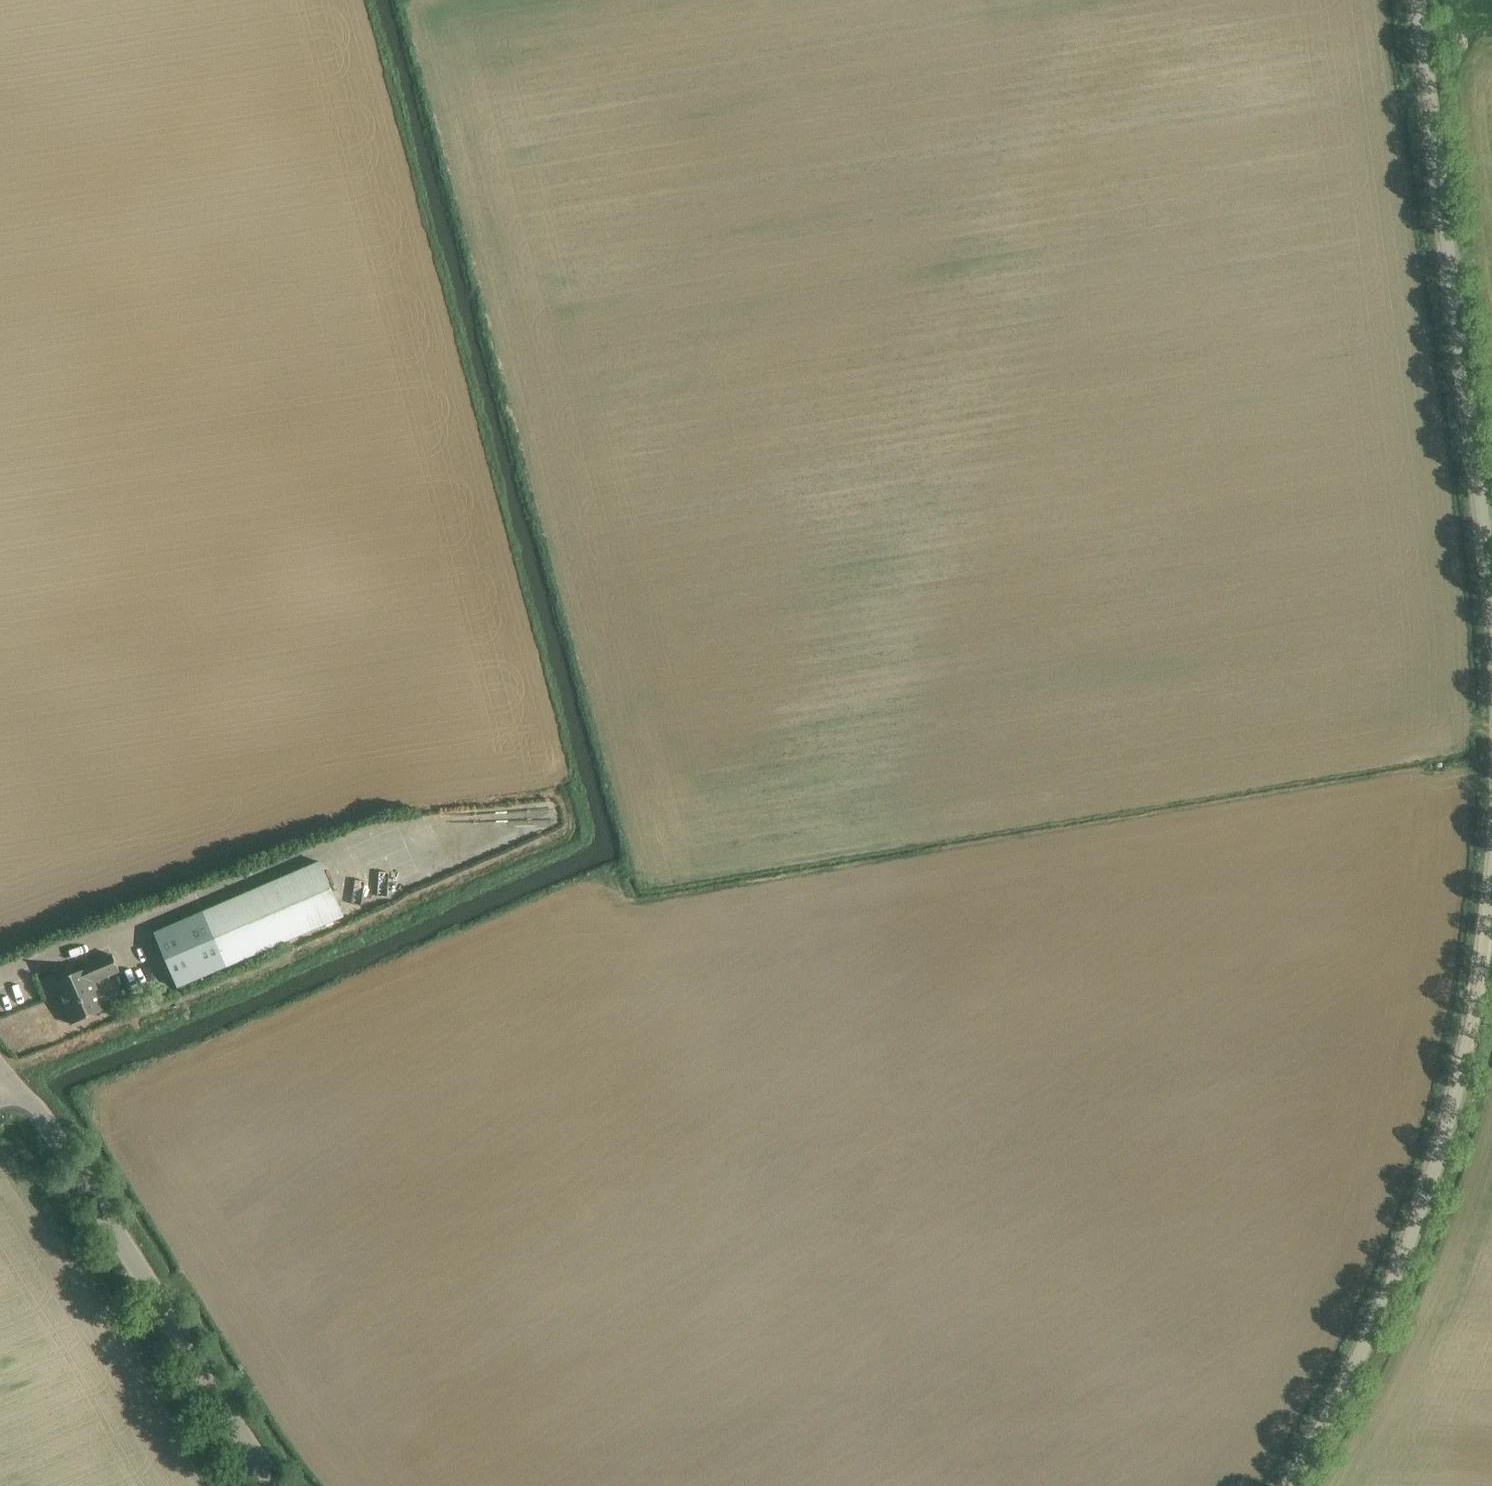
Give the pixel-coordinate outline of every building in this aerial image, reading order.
[(320,862),(154,933),(178,988),(344,917),(320,862)] [(119,971),(112,955),(92,964),(93,967),(57,982),(67,1006),(64,1007),(72,1025),(103,1012),(94,992),(97,991),(92,978),(102,974),(103,978),(119,971)]
